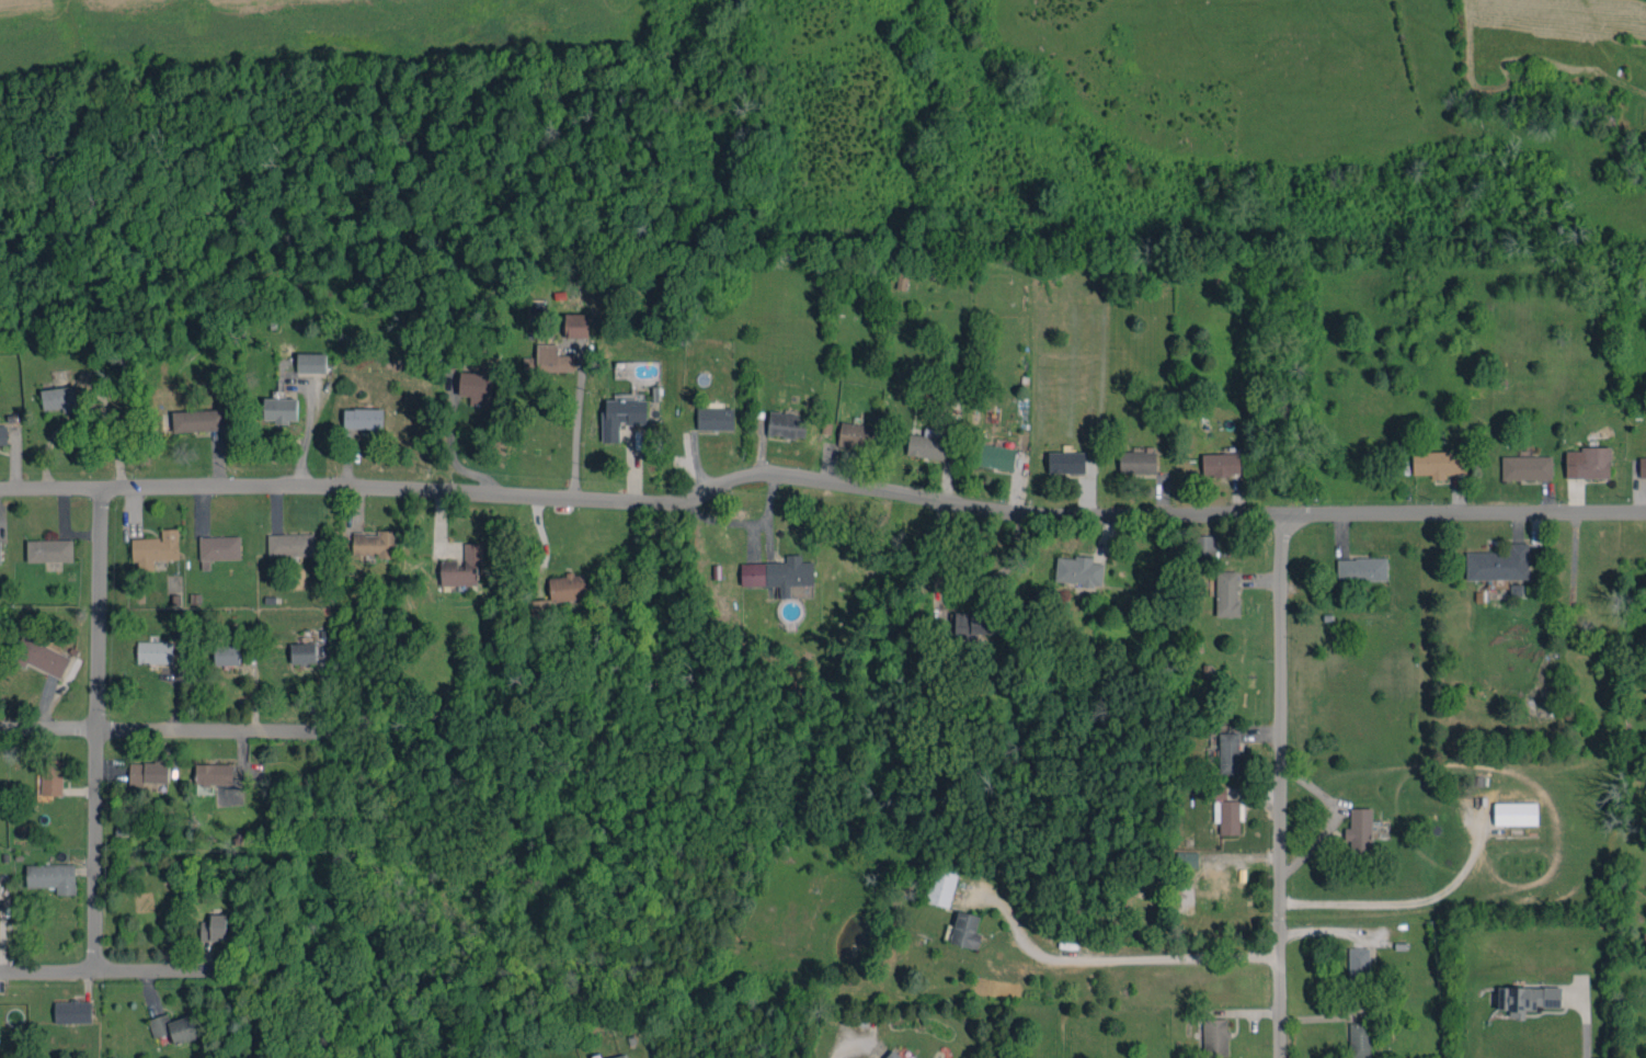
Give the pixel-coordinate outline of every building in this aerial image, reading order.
[(588,337),(588,314),(565,313),(565,337),(588,337)] [(558,344),(537,343),(537,357),(523,357),(523,371),(574,372),(574,355),(557,355),(558,344)] [(326,353),(297,353),(297,373),(326,373),(326,353)] [(492,373),(460,372),(459,396),(470,396),(470,405),(491,406),(492,373)] [(42,409),(63,409),(63,411),(77,411),(76,387),(42,388),(42,409)] [(297,398),(263,398),(263,419),(274,419),(274,422),(297,422),(297,398)] [(647,399),(606,398),(606,410),(602,410),(601,442),(619,443),(619,423),(647,424),(647,399)] [(734,429),(733,408),(697,408),(698,429),(734,429)] [(173,411),(173,431),(225,430),(225,409),(173,411)] [(344,409),(344,429),(383,429),(383,409),(344,409)] [(807,416),(770,412),(767,435),(804,439),(807,416)] [(839,446),(875,448),(876,425),(840,423),(839,446)] [(923,436),(910,433),(906,454),(941,461),(946,431),(925,428),(923,436)] [(1013,471),(1016,448),(980,443),(977,465),(1013,471)] [(1565,478),(1609,478),(1610,449),(1566,448),(1565,478)] [(1119,472),(1155,473),(1156,452),(1120,451),(1119,472)] [(1413,474),(1431,474),(1431,479),(1447,479),(1447,474),(1467,474),(1466,451),(1412,452),(1413,474)] [(1084,452),(1048,452),(1048,473),(1084,473),(1084,452)] [(1202,454),(1202,476),(1240,475),(1239,453),(1202,454)] [(1501,456),(1502,480),(1552,479),(1551,456),(1501,456)] [(132,538),(132,561),(178,559),(177,529),(161,529),(161,537),(132,538)] [(397,530),(378,530),(378,533),(352,533),(352,556),(397,556),(397,530)] [(314,554),(313,533),(268,534),(268,556),(314,554)] [(1216,535),(1193,535),(1193,559),(1216,560),(1216,535)] [(72,540),(27,540),(27,562),(72,561),(72,540)] [(441,560),(441,585),(477,585),(476,560),(482,560),(482,542),(462,543),(462,560),(441,560)] [(1466,552),(1466,579),(1530,579),(1529,543),(1506,543),(1506,551),(1466,552)] [(813,585),(813,561),(802,561),(802,554),(785,554),(785,562),(741,563),(741,586),(780,585),(780,598),(790,598),(790,585),(813,585)] [(1055,583),(1102,586),(1103,563),(1092,562),(1093,558),(1056,555),(1055,583)] [(1338,581),(1387,580),(1386,558),(1337,559),(1338,581)] [(1215,616),(1238,617),(1239,571),(1216,571),(1215,616)] [(586,599),(585,573),(566,574),(567,577),(549,578),(550,600),(586,599)] [(548,617),(547,599),(530,600),(531,618),(548,617)] [(998,613),(955,612),(954,639),(973,639),(973,634),(998,634),(998,613)] [(81,661),(21,635),(10,660),(25,666),(26,663),(71,683),(81,661)] [(239,664),(239,637),(227,637),(228,645),(214,645),(214,665),(239,664)] [(172,641),(137,641),(137,663),(172,663),(172,641)] [(316,663),(315,642),(290,643),(291,664),(316,663)] [(1241,733),(1219,732),(1219,773),(1240,774),(1241,733)] [(40,795),(61,795),(62,762),(41,761),(40,795)] [(129,762),(129,783),(168,784),(168,763),(129,762)] [(232,785),(233,764),(195,764),(195,785),(232,785)] [(1226,798),(1226,786),(1203,788),(1204,799),(1226,798)] [(1219,834),(1239,835),(1240,821),(1243,821),(1243,801),(1214,800),(1214,822),(1219,822),(1219,834)] [(1538,824),(1537,802),(1494,803),(1495,825),(1538,824)] [(1372,808),(1350,808),(1350,828),(1345,828),(1345,840),(1350,840),(1350,849),(1371,849),(1372,808)] [(1197,867),(1198,852),(1176,851),(1176,866),(1197,867)] [(75,864),(26,865),(27,887),(56,886),(56,895),(75,894),(75,864)] [(949,908),(958,874),(934,868),(925,901),(949,908)] [(980,916),(958,910),(949,942),(977,950),(981,934),(975,932),(980,916)] [(226,915),(210,914),(210,921),(201,921),(201,940),(226,941),(226,915)] [(1348,948),(1349,983),(1369,983),(1369,947),(1348,948)] [(1561,987),(1498,986),(1498,1009),(1509,1010),(1509,1018),(1524,1018),(1524,1010),(1536,1010),(1536,1006),(1561,1007),(1561,987)] [(54,1002),(55,1023),(92,1022),(91,1000),(54,1002)] [(153,1037),(171,1033),(174,1044),(198,1038),(193,1015),(169,1021),(167,1014),(149,1018),(153,1037)] [(1228,1055),(1227,1018),(1202,1019),(1203,1056),(1228,1055)] [(1349,1023),(1349,1057),(1370,1057),(1369,1022),(1349,1023)] [(893,1049),(885,1057),(903,1057),(893,1049)]
